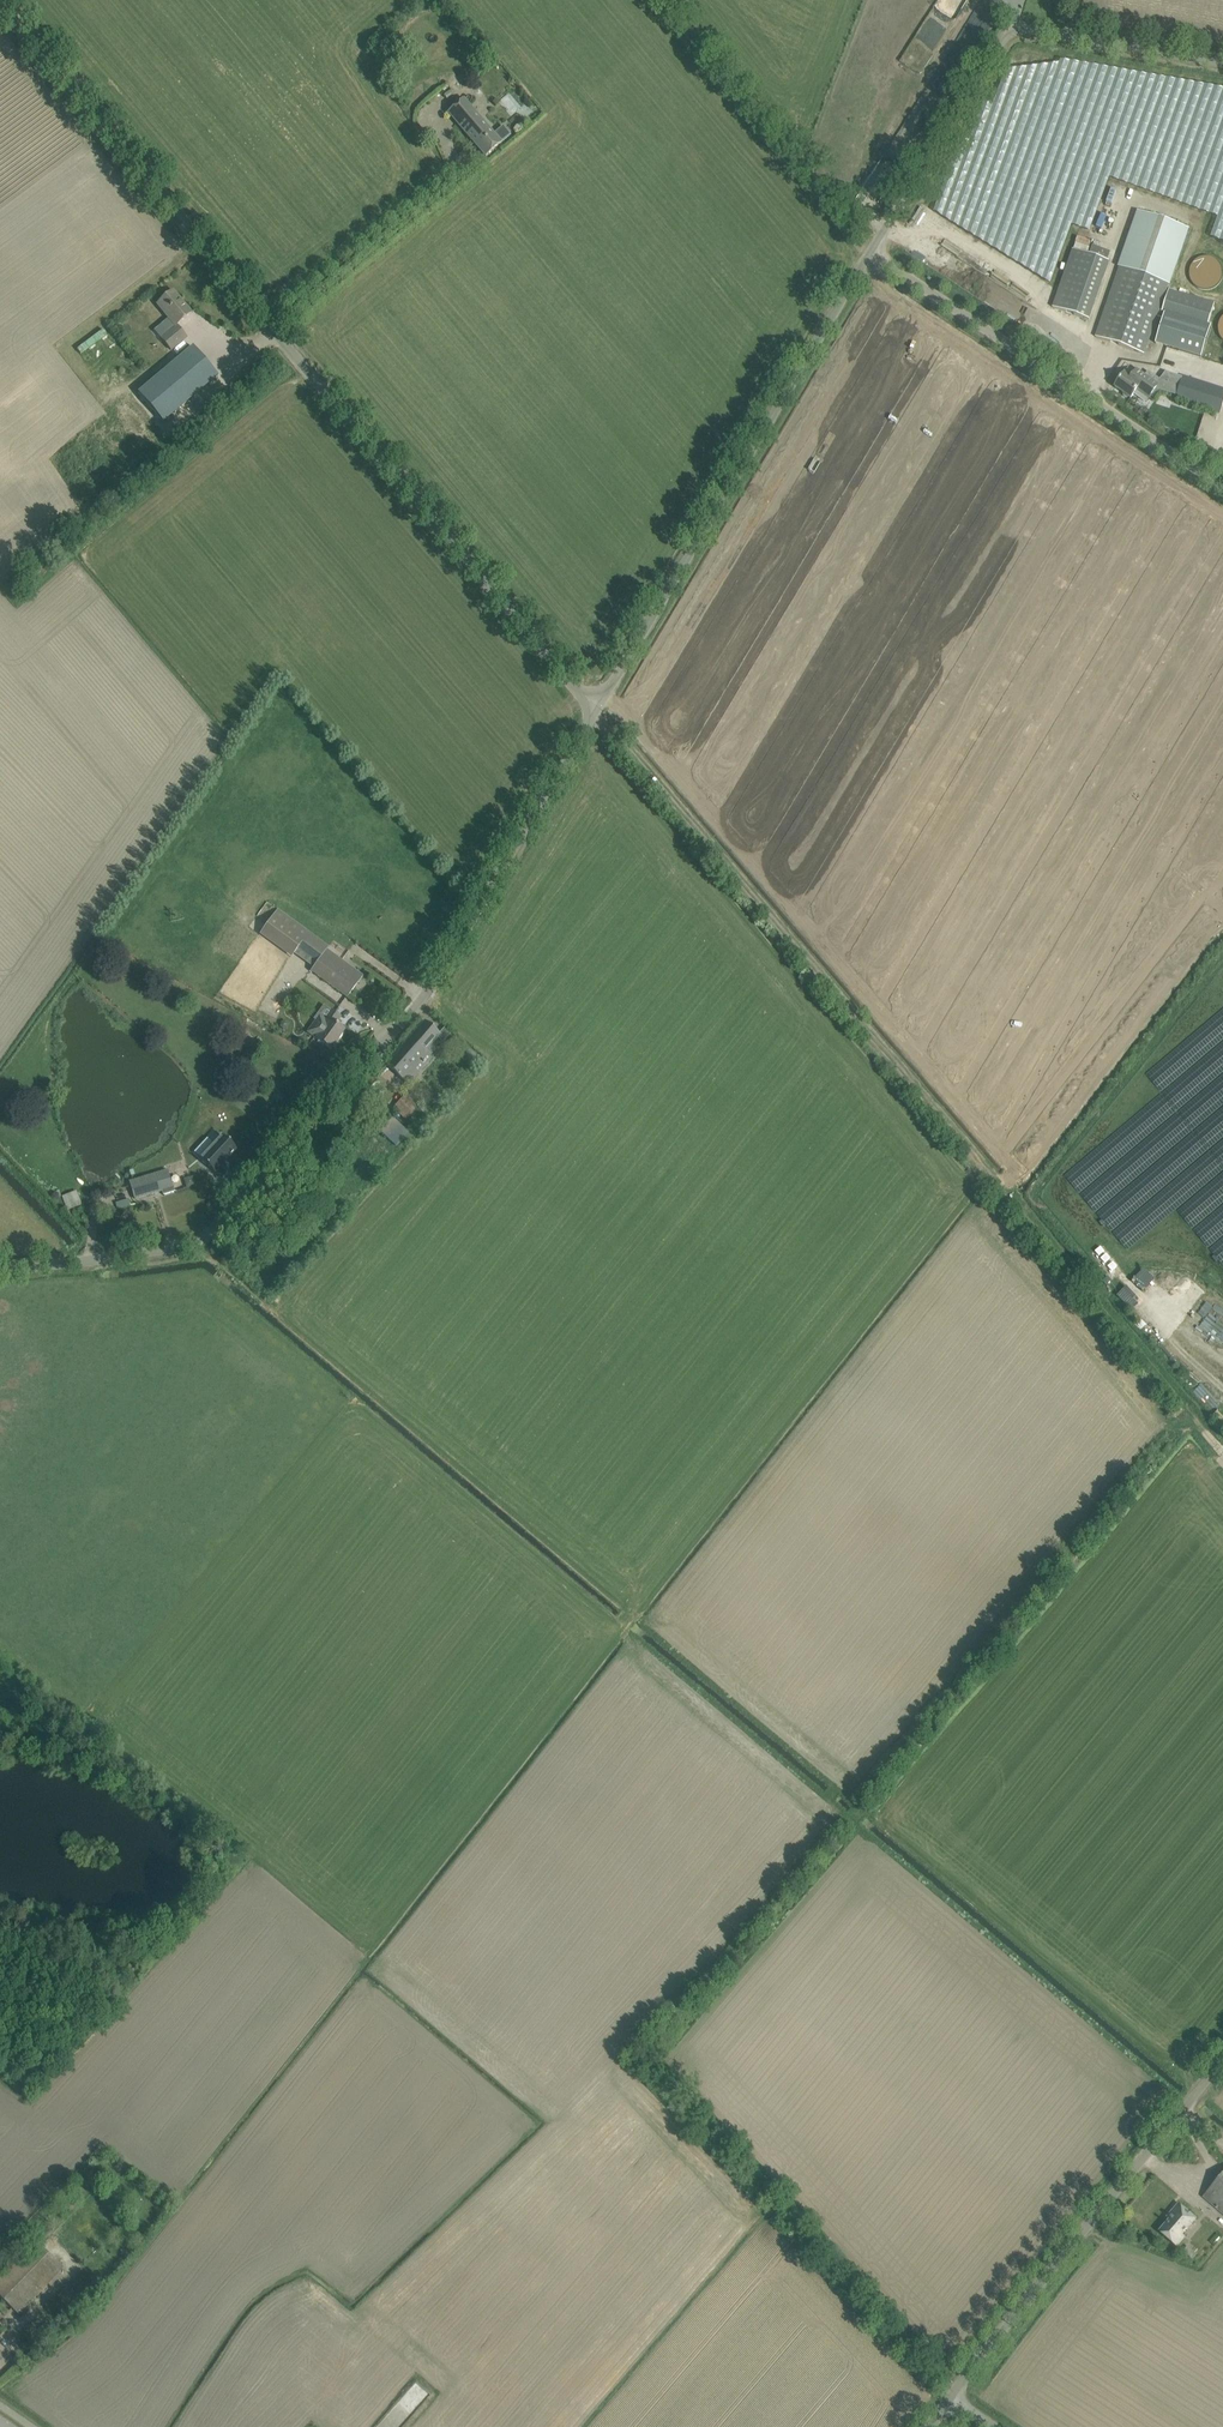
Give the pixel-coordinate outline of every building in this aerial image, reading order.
[(447,112),(457,123),(486,157),(511,135),(503,127),(494,134),(463,99),(447,112)] [(1140,211),(1096,337),(1144,354),(1188,228),(1140,211)] [(1053,307),(1089,320),(1109,262),(1073,250),(1053,307)] [(1218,288),(1218,259),(1191,259),(1191,287),(1218,288)] [(1169,290),(1162,313),(1165,313),(1208,327),(1215,303),(1169,290)] [(191,313),(173,291),(157,304),(176,327),(191,313)] [(1208,327),(1165,313),(1163,319),(1156,344),(1201,358),(1211,328),(1208,327)] [(163,341),(171,350),(187,337),(179,328),(163,341)] [(214,376),(190,346),(134,393),(160,422),(214,376)] [(1135,393),(1147,402),(1158,385),(1137,370),(1131,378),(1125,373),(1115,387),(1131,398),(1135,393)] [(1220,413),(1222,405),(1222,389),(1183,376),(1175,399),(1220,413)] [(298,947),(318,961),(311,972),(347,998),(363,976),(327,950),(329,946),(309,932),(279,909),(268,926),(298,947)] [(307,1031),(309,1033),(331,1049),(344,1030),(335,1024),(340,1017),(330,1010),(324,1018),(319,1015),(307,1031)] [(387,1065),(396,1073),(408,1085),(432,1057),(425,1051),(440,1034),(425,1021),(387,1065)] [(249,1045),(252,1039),(244,1034),(240,1040),(249,1045)] [(406,1093),(387,1113),(402,1127),(404,1124),(405,1126),(410,1121),(406,1118),(418,1105),(406,1093)] [(207,1138),(193,1153),(200,1160),(214,1173),(223,1163),(223,1164),(228,1159),(228,1158),(236,1149),(222,1136),(214,1144),(207,1138)] [(130,1182),(135,1199),(163,1191),(164,1195),(170,1216),(190,1210),(184,1189),(175,1191),(174,1187),(173,1188),(168,1171),(130,1182)] [(192,1176),(183,1180),(186,1187),(195,1183),(192,1176)] [(66,1211),(81,1204),(75,1190),(60,1197),(66,1211)] [(1222,1367),(1222,1268),(1175,1330),(1222,1367)] [(1108,1276),(1102,1280),(1106,1285),(1112,1280),(1108,1276)] [(1135,1279),(1117,1297),(1131,1311),(1138,1303),(1135,1300),(1146,1290),(1135,1279)] [(1203,2197),(1222,2214),(1222,2174),(1203,2197)] [(1174,2215),(1160,2231),(1177,2246),(1184,2237),(1181,2235),(1195,2219),(1178,2204),(1171,2213),(1174,2215)] [(19,2315),(64,2268),(33,2238),(0,2272),(0,2297),(19,2315)] [(1183,2252),(1192,2259),(1196,2254),(1188,2246),(1183,2252)]
